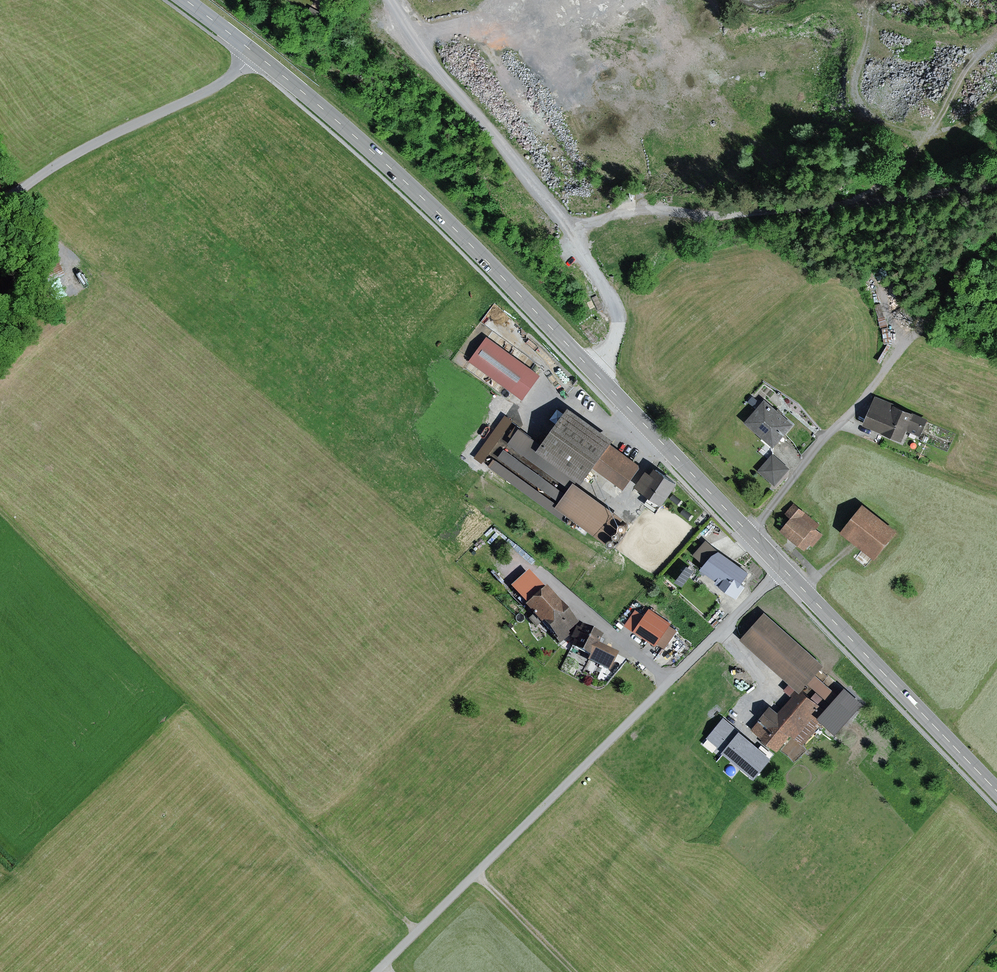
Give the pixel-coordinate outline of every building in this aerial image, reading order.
[(541,377),(486,338),(469,362),(524,401),(541,377)] [(793,426),(763,400),(743,423),(774,449),(793,426)] [(928,422),(874,401),(864,426),(905,443),(909,433),(921,438),(928,422)] [(613,441),(568,408),(542,444),(520,429),(508,445),(570,490),(565,497),(503,452),(491,469),(564,522),(566,518),(606,547),(626,520),(578,485),(593,463),(625,486),(638,467),(609,446),(613,441)] [(789,469),(773,455),(759,471),(775,485),(789,469)] [(678,481),(658,468),(655,472),(649,468),(637,487),(663,504),(678,481)] [(899,532),(864,504),(842,532),(876,560),(899,532)] [(806,515),(793,505),(784,516),(789,520),(779,532),(794,543),(804,551),(809,545),(812,547),(821,536),(801,521),(806,515)] [(752,575),(717,551),(702,573),(738,597),(752,575)] [(685,564),(681,582),(689,584),(693,565),(685,564)] [(534,584),(518,598),(558,644),(581,625),(548,587),(541,593),(534,584)] [(675,626),(648,609),(634,631),(661,648),(675,626)] [(826,666),(764,612),(740,639),(798,688),(803,693),(815,679),(826,666)] [(603,634),(582,625),(571,651),(610,667),(616,652),(598,645),(603,634)] [(779,711),(772,706),(753,730),(777,751),(790,735),(803,745),(841,701),(815,679),(803,693),(798,688),(779,711)] [(755,740),(739,731),(725,755),(741,764),(755,740)]
